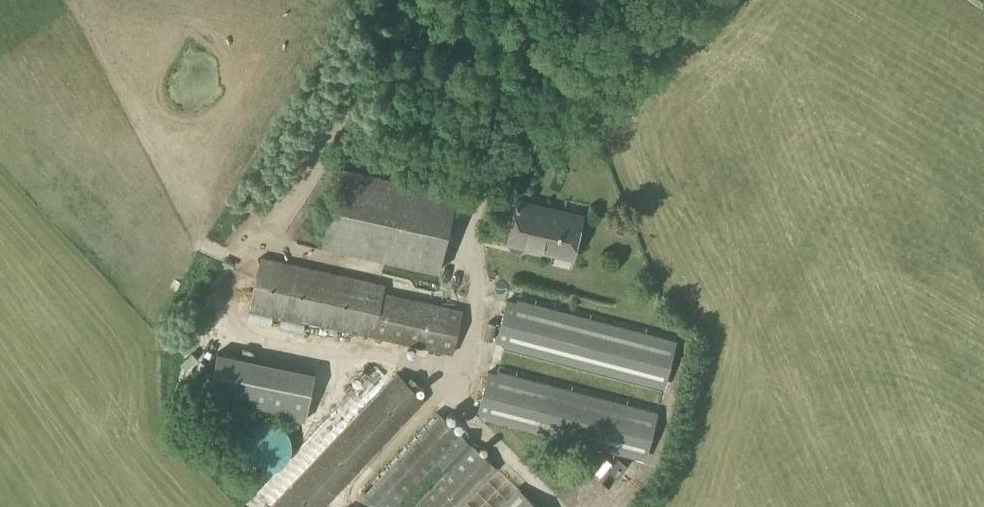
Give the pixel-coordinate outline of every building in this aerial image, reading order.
[(439,270),(456,192),(339,166),(322,245),(439,270)] [(572,257),(581,215),(517,200),(507,242),(572,257)] [(451,354),(462,310),(383,293),(384,285),(261,257),(249,309),(451,354)] [(507,301),(495,345),(664,390),(675,346),(507,301)] [(305,404),(311,365),(211,349),(205,388),(305,404)] [(272,506),(324,506),(424,400),(397,374),(272,506)] [(645,451),(654,418),(487,375),(479,408),(645,451)] [(436,411),(360,491),(376,506),(392,506),(436,461),(447,471),(413,506),(461,506),(497,469),(436,411)] [(266,472),(268,472),(270,471),(273,471),(275,470),(279,468),(281,467),(282,466),(284,464),(286,463),(287,461),(288,459),(289,457),(290,455),(291,453),(291,451),(291,448),(292,446),(291,444),(291,442),(291,440),(290,438),(289,435),(288,433),(287,432),(285,430),(284,428),(282,427),(281,425),(279,424),(275,422),(273,422),(270,421),(266,421),(261,421),(259,422),(257,422),(255,423),(253,424),(251,425),(249,427),(248,428),(246,430),(245,432),(244,433),(243,435),(242,438),(241,440),(241,442),(240,444),(240,446),(240,449),(241,451),(241,453),(242,455),(243,457),(244,459),(245,461),(246,463),(248,464),(249,466),(251,467),(253,468),(255,469),(257,470),(259,471),(261,471),(266,472)] [(605,448),(583,485),(598,494),(621,457),(605,448)] [(517,489),(500,506),(537,506),(517,489)]
